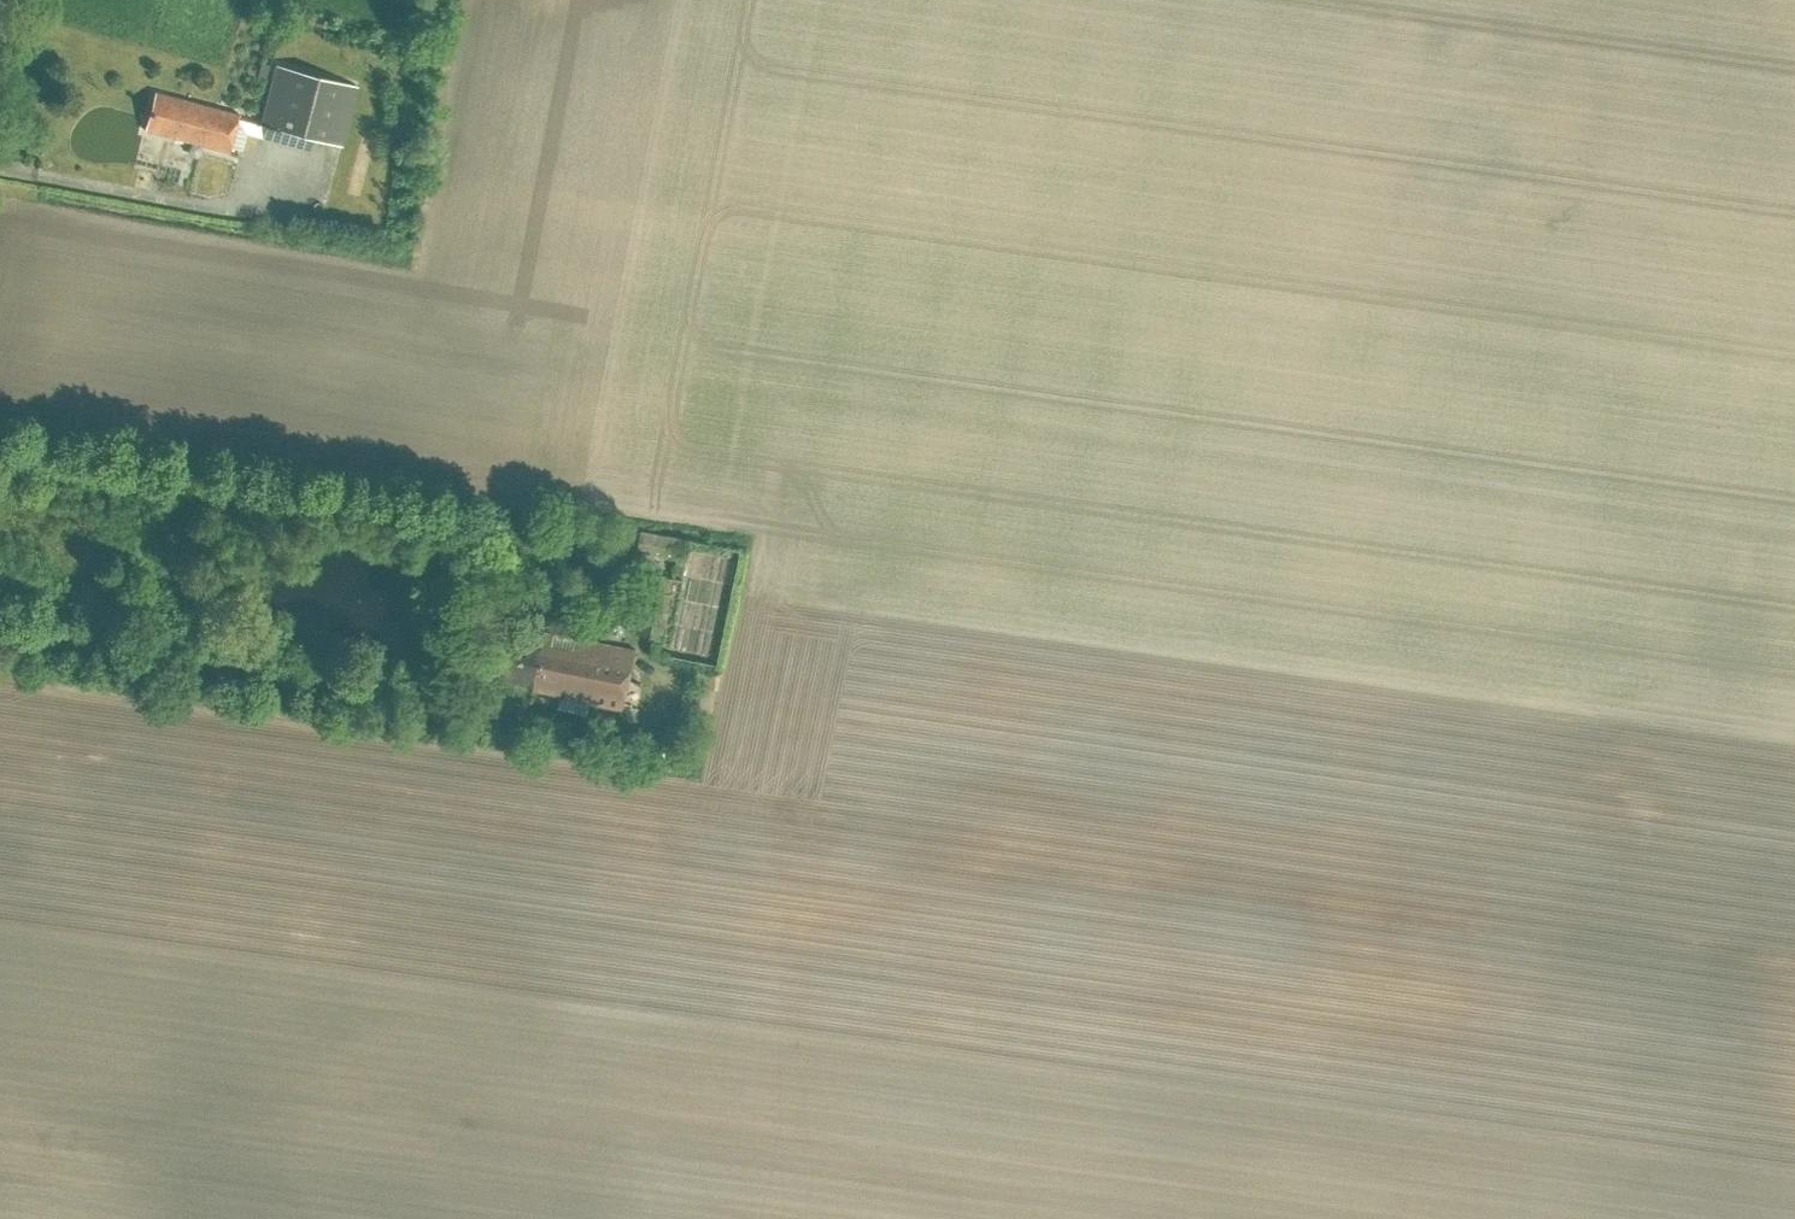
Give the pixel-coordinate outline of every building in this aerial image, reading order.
[(342,145),(357,87),(274,66),(259,123),(342,145)] [(152,93),(142,132),(227,153),(237,114),(152,93)] [(692,537),(644,528),(640,549),(688,557),(692,537)] [(684,579),(645,569),(634,614),(673,624),(684,579)] [(556,689),(556,691),(623,705),(634,650),(543,632),(540,644),(508,638),(502,673),(534,680),(533,685),(556,689)]
